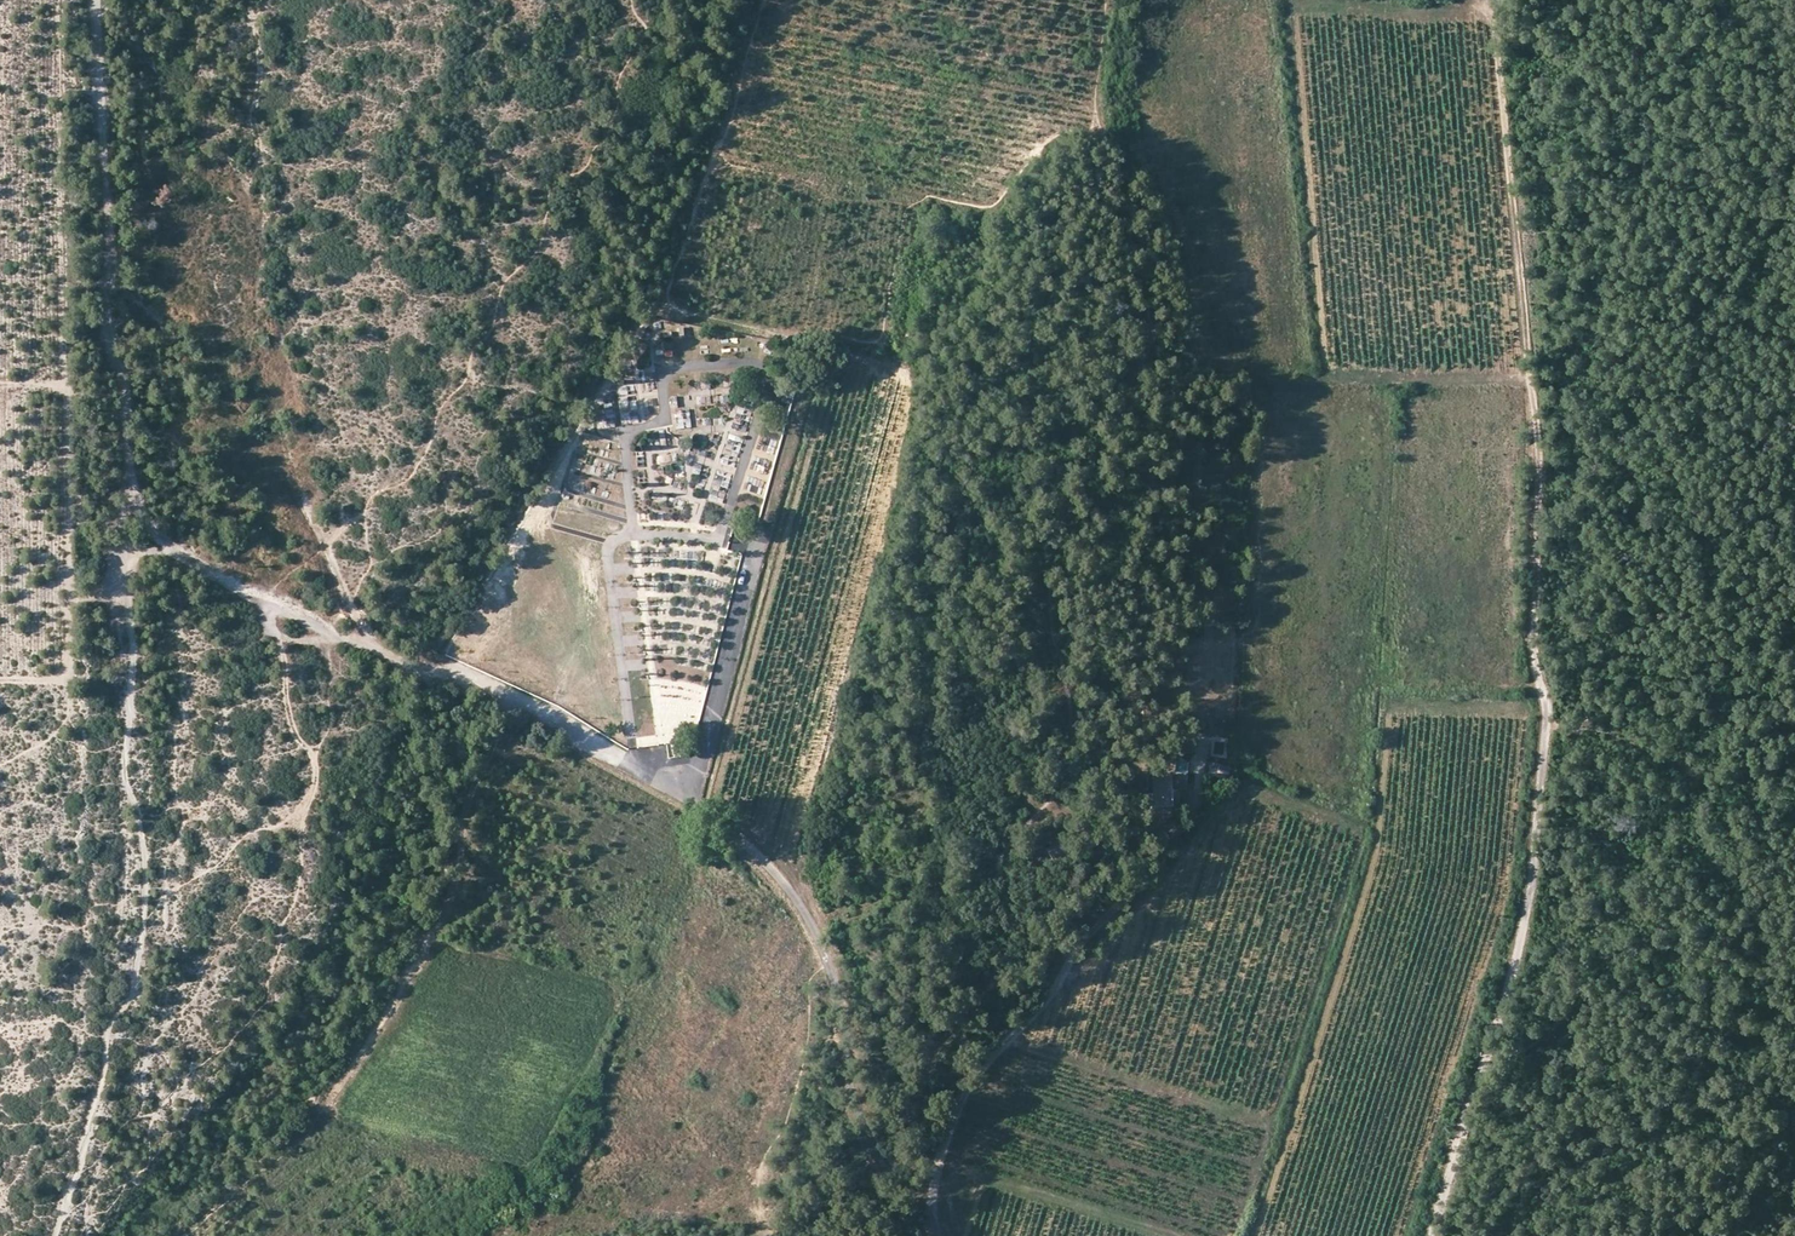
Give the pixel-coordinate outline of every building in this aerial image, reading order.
[(673,356),(672,344),(663,345),(665,357),(673,356)] [(635,368),(624,368),(625,384),(618,384),(620,423),(639,422),(635,368)] [(674,412),(675,431),(691,429),(690,411),(674,412)] [(701,428),(722,424),(720,417),(699,421),(701,428)] [(675,455),(655,454),(655,463),(675,464),(675,455)] [(675,465),(675,477),(683,477),(683,465),(675,465)] [(1175,771),(1187,771),(1187,761),(1175,760),(1175,771)] [(1152,806),(1172,805),(1172,789),(1172,780),(1151,780),(1152,806)] [(1172,789),(1172,805),(1152,806),(1153,812),(1177,811),(1178,789),(1172,789)] [(854,1165),(854,1174),(870,1176),(870,1167),(854,1165)]
